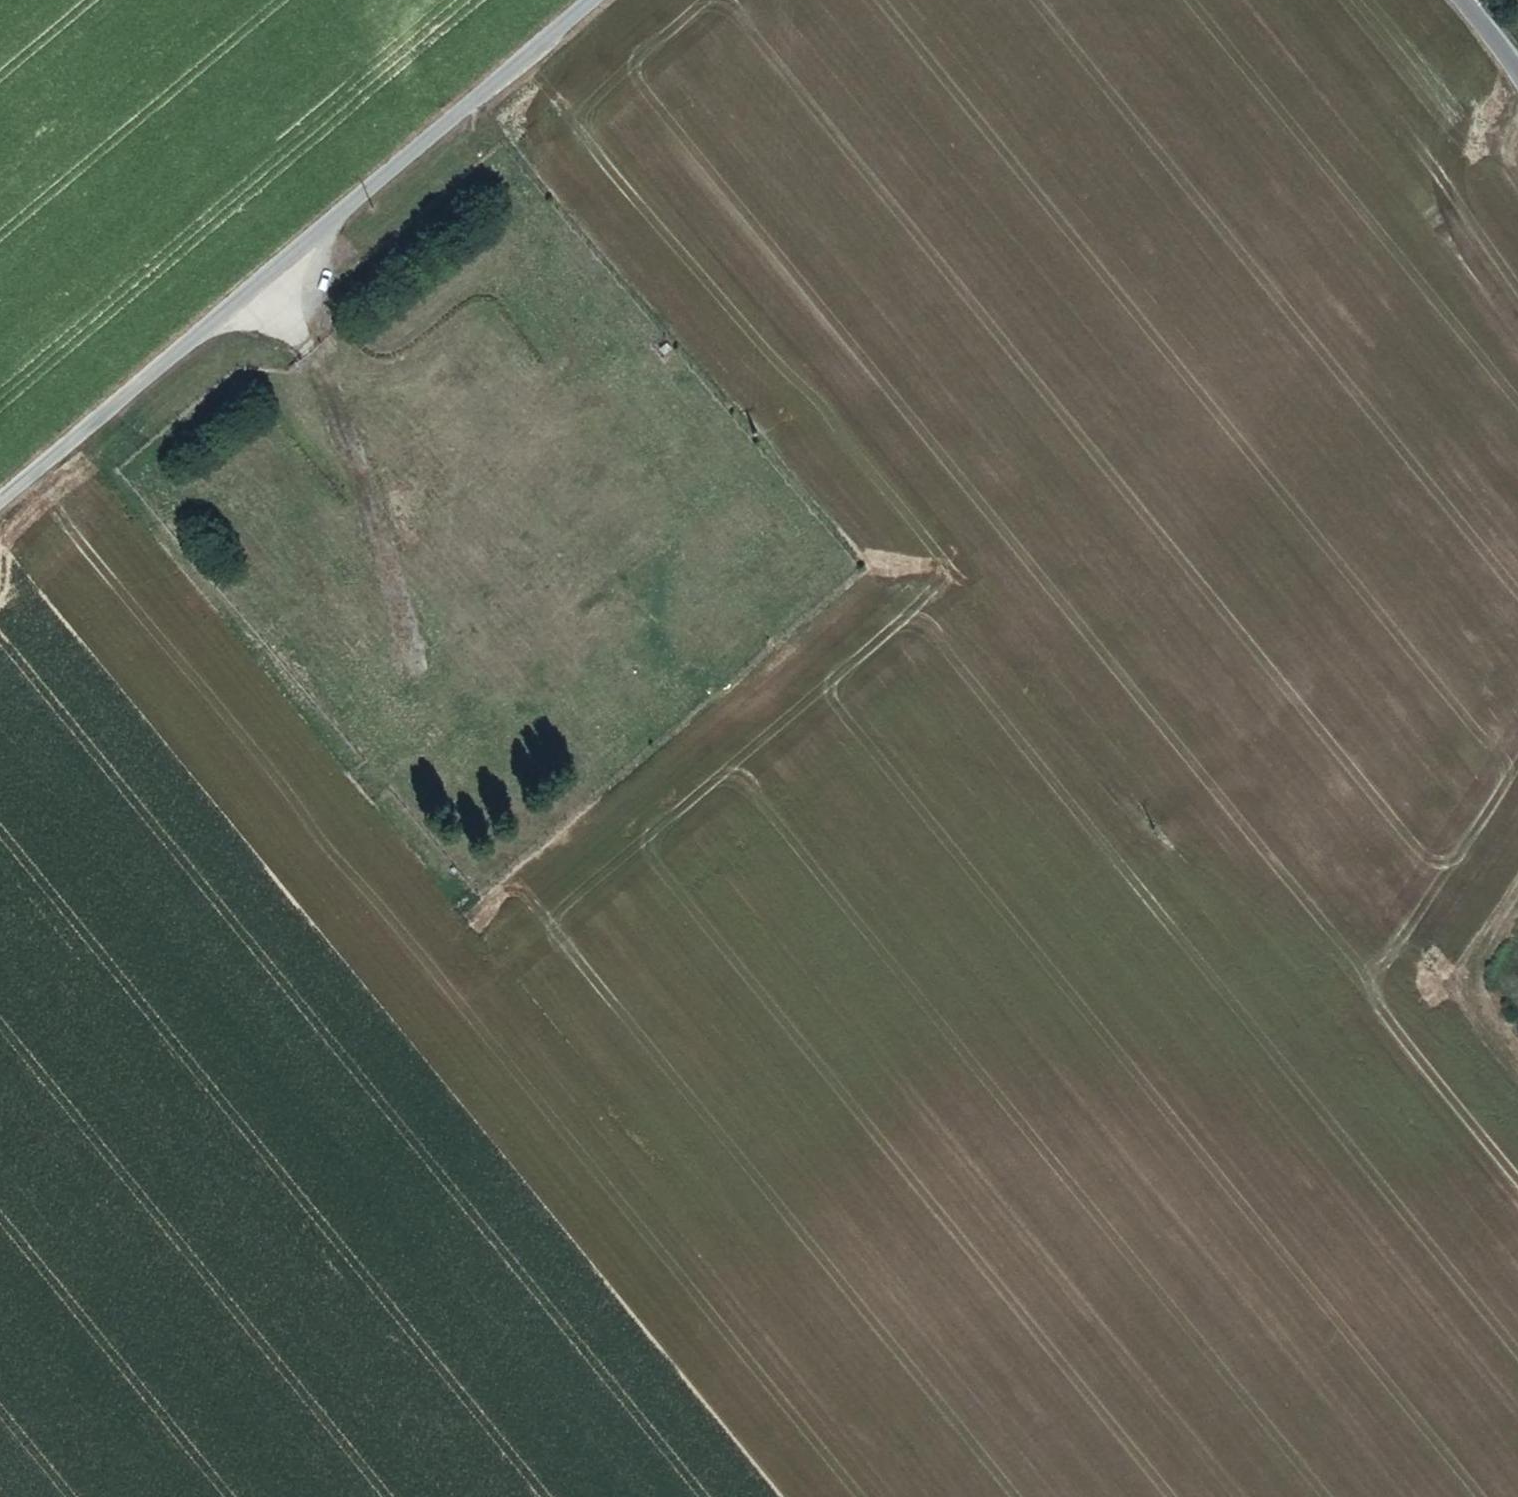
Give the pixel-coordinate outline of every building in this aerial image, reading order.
[(672,350),(667,344),(659,351),(664,357),(672,350)]
